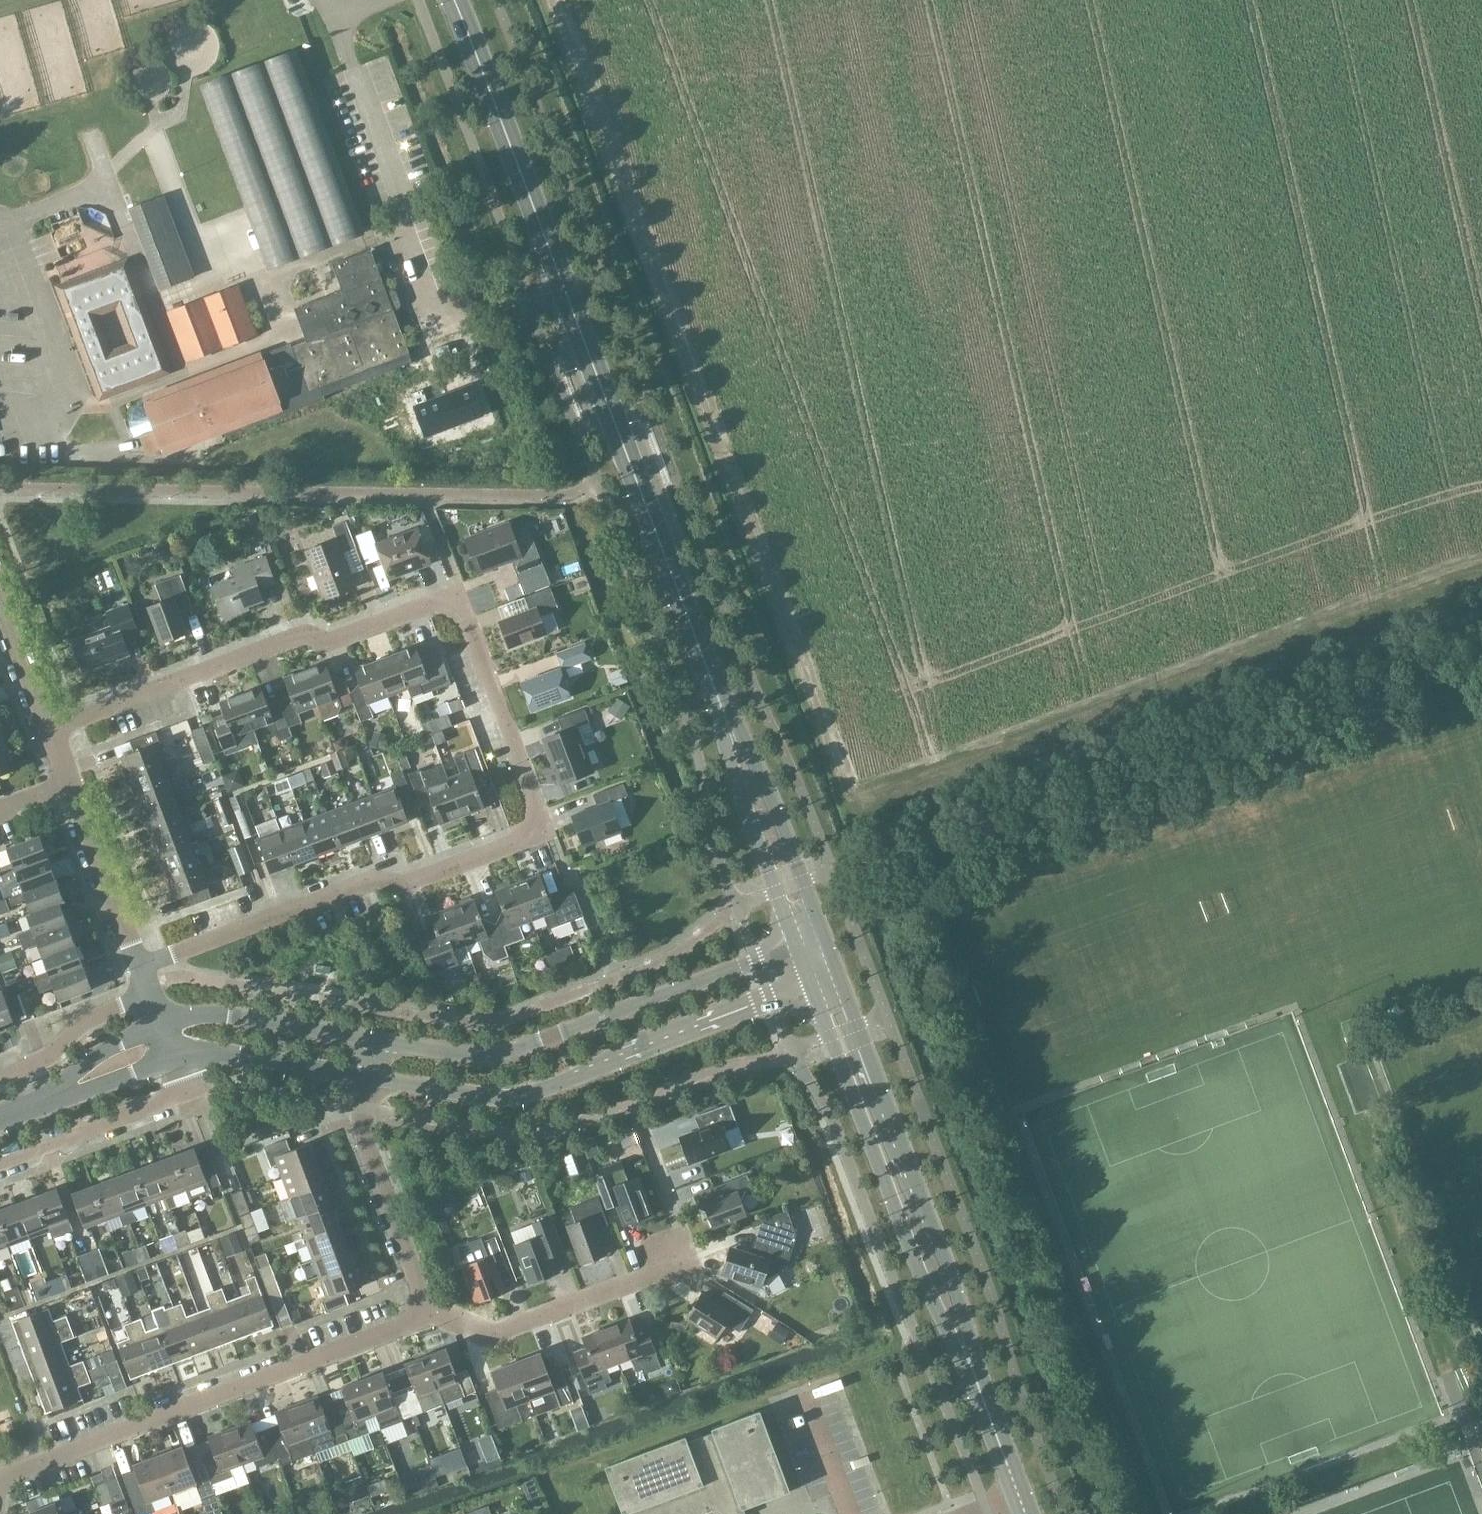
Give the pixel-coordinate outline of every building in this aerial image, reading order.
[(1123,2),(1127,13),(1134,10),(1130,0),(1127,0),(1123,2)] [(1134,10),(1141,7),(1139,0),(1130,0),(1134,10)] [(192,276),(169,214),(162,196),(128,209),(159,289),(192,276)] [(386,292),(385,292),(369,250),(330,263),(340,290),(292,308),(305,342),(291,347),(291,348),(290,348),(289,343),(142,399),(143,400),(137,403),(132,408),(129,414),(129,420),(131,425),(134,435),(133,436),(134,437),(155,429),(163,452),(220,430),(222,437),(324,398),(323,395),(411,361),(392,310),(393,310),(395,306),(390,293),(386,292)] [(61,288),(100,392),(162,369),(123,265),(61,288)] [(236,285),(227,289),(167,312),(186,360),(255,334),(236,285)] [(470,385),(439,397),(426,402),(421,390),(410,394),(414,406),(412,407),(424,436),(481,415),(470,385)] [(1056,439),(1052,440),(1056,451),(1064,448),(1060,437),(1056,439)] [(1104,444),(1097,447),(1101,458),(1109,455),(1104,444)] [(1064,448),(1056,451),(1060,462),(1068,460),(1064,448)] [(1015,454),(1011,455),(1016,466),(1023,464),(1019,452),(1015,454)] [(1023,464),(1016,466),(1020,478),(1027,475),(1023,464)] [(978,467),(971,470),(975,481),(983,479),(978,467)] [(983,479),(975,481),(979,493),(987,490),(983,479)] [(928,486),(920,489),(925,500),(932,497),(928,486)] [(932,497),(925,500),(929,511),(936,509),(932,497)] [(884,503),(880,504),(884,515),(892,512),(887,501),(884,503)] [(165,522),(161,511),(149,516),(153,526),(165,522)] [(892,512),(884,515),(888,526),(896,524),(892,512)] [(850,515),(842,518),(846,529),(854,526),(850,515)] [(342,552),(355,547),(345,521),(332,526),(337,539),(305,551),(322,598),(355,586),(342,552)] [(479,570),(518,556),(506,524),(467,539),(479,570)] [(854,526),(846,529),(850,540),(858,538),(854,526)] [(1135,527),(1128,529),(1132,541),(1139,538),(1135,527)] [(388,578),(430,562),(417,528),(376,544),(388,578)] [(1101,550),(1094,553),(1098,564),(1106,561),(1101,550)] [(259,589),(275,582),(265,556),(232,568),(236,578),(211,587),(223,619),(240,612),(239,609),(263,600),(259,589)] [(1106,561),(1098,564),(1102,575),(1106,574),(1110,572),(1106,561)] [(1061,565),(1053,568),(1057,579),(1065,576),(1061,565)] [(178,611),(191,605),(180,574),(155,584),(161,602),(148,607),(161,642),(186,632),(178,611)] [(1065,576),(1057,579),(1062,590),(1065,589),(1069,587),(1065,576)] [(1020,580),(1013,583),(1017,594),(1024,591),(1020,580)] [(539,616),(558,609),(550,587),(523,597),(527,610),(498,621),(508,647),(546,633),(539,616)] [(1024,591),(1017,594),(1021,605),(1025,604),(1029,602),(1024,591)] [(970,599),(962,601),(966,613),(974,610),(970,599)] [(122,636),(137,630),(127,604),(111,610),(116,624),(71,640),(83,671),(129,654),(122,636)] [(974,610),(966,613),(971,624),(974,622),(978,621),(974,610)] [(929,614),(922,616),(926,628),(933,625),(929,614)] [(933,625),(926,628),(930,639),(934,637),(938,636),(933,625)] [(891,628),(884,630),(888,642),(896,639),(891,628)] [(896,639),(888,642),(892,653),(900,650),(896,639)] [(563,668),(589,658),(583,643),(557,653),(563,668)] [(415,645),(395,653),(408,688),(411,698),(423,693),(450,683),(447,674),(447,673),(438,649),(419,656),(415,645)] [(387,695),(408,688),(395,653),(374,660),(387,695)] [(368,703),(387,695),(374,660),(353,668),(361,688),(350,692),(353,702),(360,721),(373,716),(368,703)] [(353,702),(350,692),(344,677),(333,682),(325,662),(304,670),(317,705),(322,718),(338,713),(341,707),(353,702)] [(532,710),(569,696),(559,668),(521,682),(532,710)] [(298,712),(317,705),(304,670),(283,677),(291,697),(279,702),(289,726),(301,721),(298,712)] [(292,736),(289,726),(279,702),(268,706),(260,686),(240,694),(253,729),(264,725),(280,740),(292,736)] [(233,736),(253,729),(240,694),(219,702),(226,721),(215,726),(224,750),(237,746),(233,736)] [(576,727),(589,722),(583,708),(557,718),(562,731),(543,739),(560,783),(592,771),(576,727)] [(425,735),(452,725),(447,713),(421,723),(425,735)] [(203,764),(215,759),(202,725),(190,730),(203,764)] [(124,779),(162,765),(157,754),(163,751),(155,731),(129,741),(133,751),(121,756),(126,770),(122,772),(124,779)] [(448,778),(462,815),(484,807),(473,778),(484,774),(474,748),(454,756),(461,773),(448,778)] [(14,769),(7,749),(0,751),(0,775),(14,769)] [(462,815),(448,778),(442,763),(421,771),(420,769),(408,773),(418,799),(429,795),(440,823),(462,815)] [(136,797),(175,783),(171,773),(166,776),(162,765),(124,779),(127,785),(131,784),(136,797)] [(372,795),(384,829),(408,820),(402,805),(413,801),(402,770),(390,774),(395,787),(372,795)] [(305,776),(271,783),(273,796),(308,789),(305,776)] [(139,819),(177,805),(173,794),(178,792),(175,783),(136,797),(141,811),(137,812),(139,819)] [(609,802),(627,795),(622,783),(592,794),(597,805),(571,815),(583,846),(621,832),(609,802)] [(229,798),(244,838),(258,833),(243,793),(229,798)] [(362,838),(384,829),(372,795),(349,804),(362,838)] [(219,812),(228,809),(223,796),(214,799),(219,812)] [(339,846),(362,838),(349,804),(326,812),(339,846)] [(151,838),(190,823),(186,814),(181,816),(177,805),(139,819),(142,826),(146,824),(151,838)] [(219,812),(224,826),(233,822),(228,809),(219,812)] [(316,855),(339,846),(326,812),(303,821),(316,855)] [(293,863),(316,855),(303,821),(281,829),(293,863)] [(154,860),(192,845),(188,834),(193,832),(190,823),(151,838),(156,851),(152,853),(154,860)] [(270,872),(293,863),(281,829),(257,838),(270,872)] [(48,858),(39,836),(7,848),(12,862),(0,867),(0,873),(1,876),(48,858)] [(239,875),(250,871),(240,844),(228,848),(239,875)] [(166,878),(205,864),(202,854),(196,856),(192,845),(154,860),(157,866),(161,865),(166,878)] [(23,892),(56,879),(48,858),(1,876),(4,884),(18,878),(23,892)] [(211,897),(203,875),(208,873),(205,864),(166,878),(171,891),(167,893),(170,901),(180,897),(184,907),(211,897)] [(583,916),(574,894),(550,903),(539,874),(517,882),(531,920),(544,915),(549,928),(583,916)] [(31,913),(64,901),(56,879),(23,892),(9,897),(12,905),(26,900),(31,913)] [(519,924),(531,920),(517,882),(495,890),(506,919),(495,923),(503,945),(504,945),(524,938),(519,924)] [(889,908),(898,905),(894,895),(885,899),(889,908)] [(459,904),(451,907),(465,944),(466,944),(478,940),(483,953),(489,951),(493,961),(507,955),(504,945),(503,945),(495,923),(484,927),(473,899),(471,899),(469,896),(458,900),(459,904)] [(67,924),(59,903),(64,901),(31,913),(26,914),(31,928),(17,933),(20,941),(67,924)] [(465,944),(451,907),(429,915),(437,935),(420,941),(431,972),(471,958),(466,944),(465,944)] [(42,957),(75,945),(67,924),(20,941),(23,949),(37,944),(42,957)] [(47,971),(33,976),(36,984),(83,966),(75,945),(42,957),(47,971)] [(330,966),(316,964),(315,971),(328,973),(330,966)] [(83,966),(36,984),(39,992),(53,987),(59,1001),(92,988),(83,966)] [(23,987),(9,992),(18,1015),(31,1010),(23,989),(23,987)] [(0,990),(0,1024),(13,1019),(1,990),(0,990)] [(723,1132),(738,1126),(729,1103),(698,1114),(704,1129),(681,1138),(690,1161),(728,1147),(723,1132)] [(282,1177),(315,1164),(308,1143),(290,1150),(286,1139),(263,1147),(271,1166),(277,1164),(282,1177)] [(194,1148),(173,1156),(186,1189),(189,1199),(210,1191),(209,1188),(220,1184),(205,1144),(194,1148)] [(562,1157),(569,1175),(588,1168),(581,1150),(562,1157)] [(172,1194),(186,1189),(173,1156),(153,1163),(170,1208),(176,1206),(172,1194)] [(626,1224),(649,1216),(645,1203),(648,1202),(642,1188),(639,1189),(635,1178),(628,1181),(620,1161),(593,1172),(607,1208),(619,1204),(626,1224)] [(163,1210),(170,1208),(153,1163),(133,1171),(145,1204),(159,1199),(163,1210)] [(289,1197),(323,1184),(315,1164),(282,1177),(289,1197)] [(132,1209),(145,1204),(133,1171),(112,1178),(129,1223),(136,1220),(132,1209)] [(744,1190),(751,1187),(747,1174),(693,1194),(697,1207),(703,1205),(712,1227),(746,1214),(740,1198),(744,1190)] [(123,1225),(129,1223),(112,1178),(92,1186),(105,1219),(119,1214),(123,1225)] [(297,1217),(331,1204),(323,1184),(289,1197),(279,1201),(286,1221),(297,1217)] [(84,1227),(105,1219),(92,1186),(71,1194),(84,1227)] [(57,1188),(36,1196),(49,1230),(52,1237),(72,1229),(70,1222),(57,1188)] [(239,1216),(250,1212),(241,1189),(230,1193),(239,1216)] [(29,1237),(49,1230),(36,1196),(16,1204),(29,1237)] [(597,1228),(608,1224),(598,1197),(570,1207),(575,1222),(567,1225),(580,1263),(606,1254),(597,1228)] [(29,1237),(16,1204),(0,1210),(0,1223),(8,1245),(29,1237)] [(294,1241),(338,1225),(331,1204),(297,1217),(302,1230),(291,1234),(294,1241)] [(246,1236),(257,1232),(250,1212),(239,1216),(246,1236)] [(780,1264),(786,1266),(796,1236),(788,1212),(762,1221),(766,1233),(765,1237),(759,1235),(754,1250),(749,1253),(729,1246),(720,1273),(754,1284),(777,1272),(780,1264)] [(549,1246),(560,1242),(550,1216),(532,1223),(537,1236),(515,1245),(529,1282),(558,1271),(549,1246)] [(8,1245),(0,1223),(0,1248),(8,1245)] [(312,1258),(346,1245),(338,1225),(294,1241),(297,1249),(307,1245),(312,1258)] [(184,1245),(190,1243),(185,1229),(179,1232),(184,1245)] [(177,1248),(184,1245),(179,1232),(172,1234),(177,1248)] [(246,1236),(249,1244),(260,1240),(257,1232),(246,1236)] [(495,1274),(507,1269),(495,1236),(481,1242),(487,1257),(465,1265),(469,1276),(467,1277),(472,1291),(475,1290),(479,1303),(502,1294),(495,1274)] [(144,1260),(150,1258),(145,1244),(139,1247),(144,1260)] [(320,1278),(353,1265),(346,1245),(312,1258),(320,1278)] [(127,1266),(144,1260),(139,1247),(133,1249),(122,1253),(127,1266)] [(97,1278),(108,1274),(98,1248),(87,1252),(97,1278)] [(86,1282),(97,1278),(87,1252),(76,1256),(86,1282)] [(261,1276),(273,1272),(270,1265),(259,1269),(261,1276)] [(325,1312),(348,1304),(343,1293),(361,1286),(353,1265),(320,1278),(327,1298),(321,1300),(325,1312)] [(269,1297),(280,1292),(273,1272),(261,1276),(269,1297)] [(51,1295),(71,1287),(66,1274),(45,1282),(51,1295)] [(252,1333),(273,1325),(254,1275),(245,1279),(250,1292),(238,1296),(252,1333)] [(130,1276),(114,1280),(119,1301),(135,1297),(130,1276)] [(45,1282),(43,1277),(30,1282),(31,1287),(25,1289),(30,1303),(51,1295),(45,1282)] [(25,1289),(19,1292),(17,1287),(3,1292),(5,1297),(10,1310),(30,1303),(25,1289)] [(252,1333),(238,1296),(227,1301),(222,1287),(213,1291),(232,1341),(252,1333)] [(212,1348),(232,1341),(213,1291),(205,1294),(210,1307),(197,1312),(212,1348)] [(292,1323),(281,1294),(280,1292),(269,1297),(281,1328),(292,1323)] [(739,1331),(753,1309),(730,1295),(722,1306),(701,1293),(685,1317),(717,1337),(726,1323),(739,1331)] [(10,1310),(5,1297),(0,1299),(0,1314),(10,1310)] [(212,1348),(197,1312),(186,1316),(181,1303),(173,1306),(192,1356),(212,1348)] [(171,1363),(192,1356),(173,1306),(164,1309),(169,1322),(157,1327),(171,1363)] [(20,1345),(70,1326),(66,1315),(53,1320),(48,1307),(11,1321),(20,1345)] [(171,1363),(157,1327),(146,1331),(141,1318),(132,1321),(151,1371),(171,1363)] [(643,1373),(648,1372),(660,1367),(650,1339),(638,1344),(629,1319),(605,1328),(618,1362),(631,1357),(636,1371),(642,1369),(643,1373)] [(130,1379),(151,1371),(132,1321),(124,1324),(129,1337),(116,1342),(130,1379)] [(28,1367),(65,1353),(61,1341),(74,1337),(70,1326),(20,1345),(28,1367)] [(605,1367),(618,1362),(605,1328),(582,1337),(591,1361),(579,1366),(589,1394),(606,1387),(605,1383),(611,1381),(605,1367)] [(443,1403),(464,1396),(475,1391),(467,1369),(456,1373),(446,1347),(425,1355),(443,1403)] [(37,1390),(87,1371),(83,1360),(70,1365),(65,1353),(28,1367),(37,1390)] [(516,1362),(529,1398),(543,1393),(549,1409),(572,1401),(559,1365),(546,1370),(540,1353),(516,1362)] [(412,1415),(443,1403),(425,1355),(404,1363),(414,1389),(403,1393),(412,1415)] [(515,1403),(529,1398),(516,1362),(491,1371),(498,1388),(485,1393),(498,1429),(521,1420),(515,1403)] [(87,1371),(37,1390),(45,1413),(82,1399),(78,1386),(91,1381),(87,1371)] [(382,1371),(362,1379),(380,1427),(412,1415),(403,1393),(392,1397),(382,1371)] [(347,1440),(380,1427),(362,1379),(341,1387),(351,1413),(339,1417),(347,1440)] [(347,1440),(339,1417),(334,1403),(322,1407),(317,1396),(296,1404),(314,1452),(347,1440)] [(280,1465),(314,1452),(296,1404),(274,1412),(279,1423),(267,1428),(278,1459),(280,1465)] [(743,1508),(787,1491),(787,1490),(788,1490),(758,1410),(756,1411),(756,1410),(712,1427),(712,1428),(711,1428),(712,1431),(686,1441),(685,1437),(684,1437),(684,1436),(604,1466),(605,1467),(604,1467),(621,1513),(625,1512),(626,1513),(745,1513),(743,1508)] [(278,1459),(267,1428),(255,1432),(250,1421),(229,1429),(242,1463),(253,1459),(256,1467),(278,1459)] [(230,1468),(242,1463),(229,1429),(207,1437),(212,1448),(199,1453),(201,1457),(211,1484),(233,1476),(230,1468)] [(211,1484),(201,1457),(188,1462),(182,1446),(158,1456),(175,1503),(180,1505),(214,1493),(211,1484)] [(175,1503),(158,1456),(133,1465),(143,1489),(129,1494),(137,1513),(145,1513),(175,1503)] [(105,1481),(113,1501),(124,1497),(117,1477),(105,1481)] [(113,1501),(105,1481),(94,1486),(102,1505),(113,1501)] [(64,1511),(60,1499),(29,1510),(30,1513),(78,1513),(75,1507),(64,1511)]
